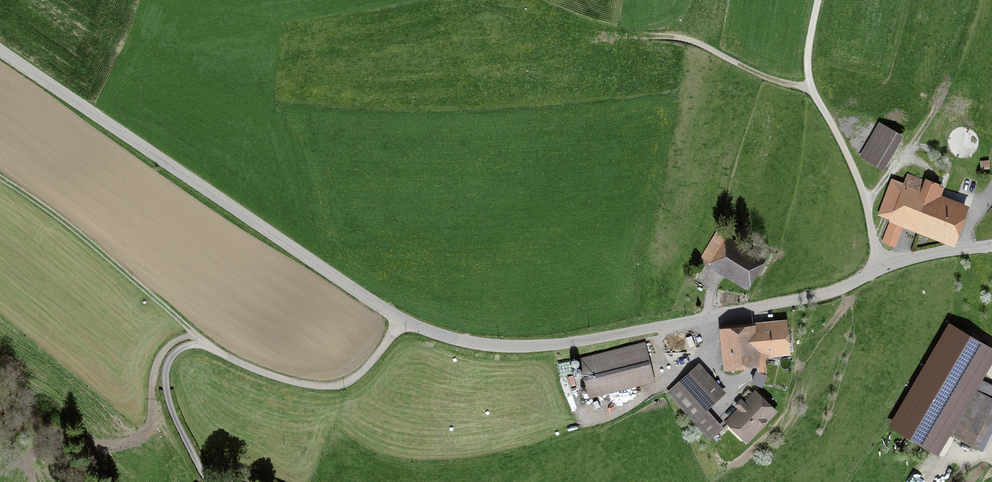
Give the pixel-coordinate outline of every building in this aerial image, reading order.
[(902,134),(880,122),(860,156),(883,169),(902,134)] [(904,183),(890,220),(955,244),(969,207),(940,197),(944,187),(907,174),(904,183)] [(878,216),(890,220),(904,183),(891,179),(878,216)] [(901,227),(890,223),(882,241),(894,245),(901,227)] [(769,257),(719,229),(701,261),(750,289),(769,257)] [(786,319),(719,328),(725,370),(764,365),(763,357),(791,353),(786,319)] [(645,341),(578,357),(588,399),(655,382),(645,341)] [(698,363),(666,392),(711,439),(725,426),(708,408),(726,392),(698,363)] [(780,410),(757,388),(725,420),(748,443),(780,410)] [(975,388),(953,435),(980,447),(991,421),(991,396),(975,388)]
